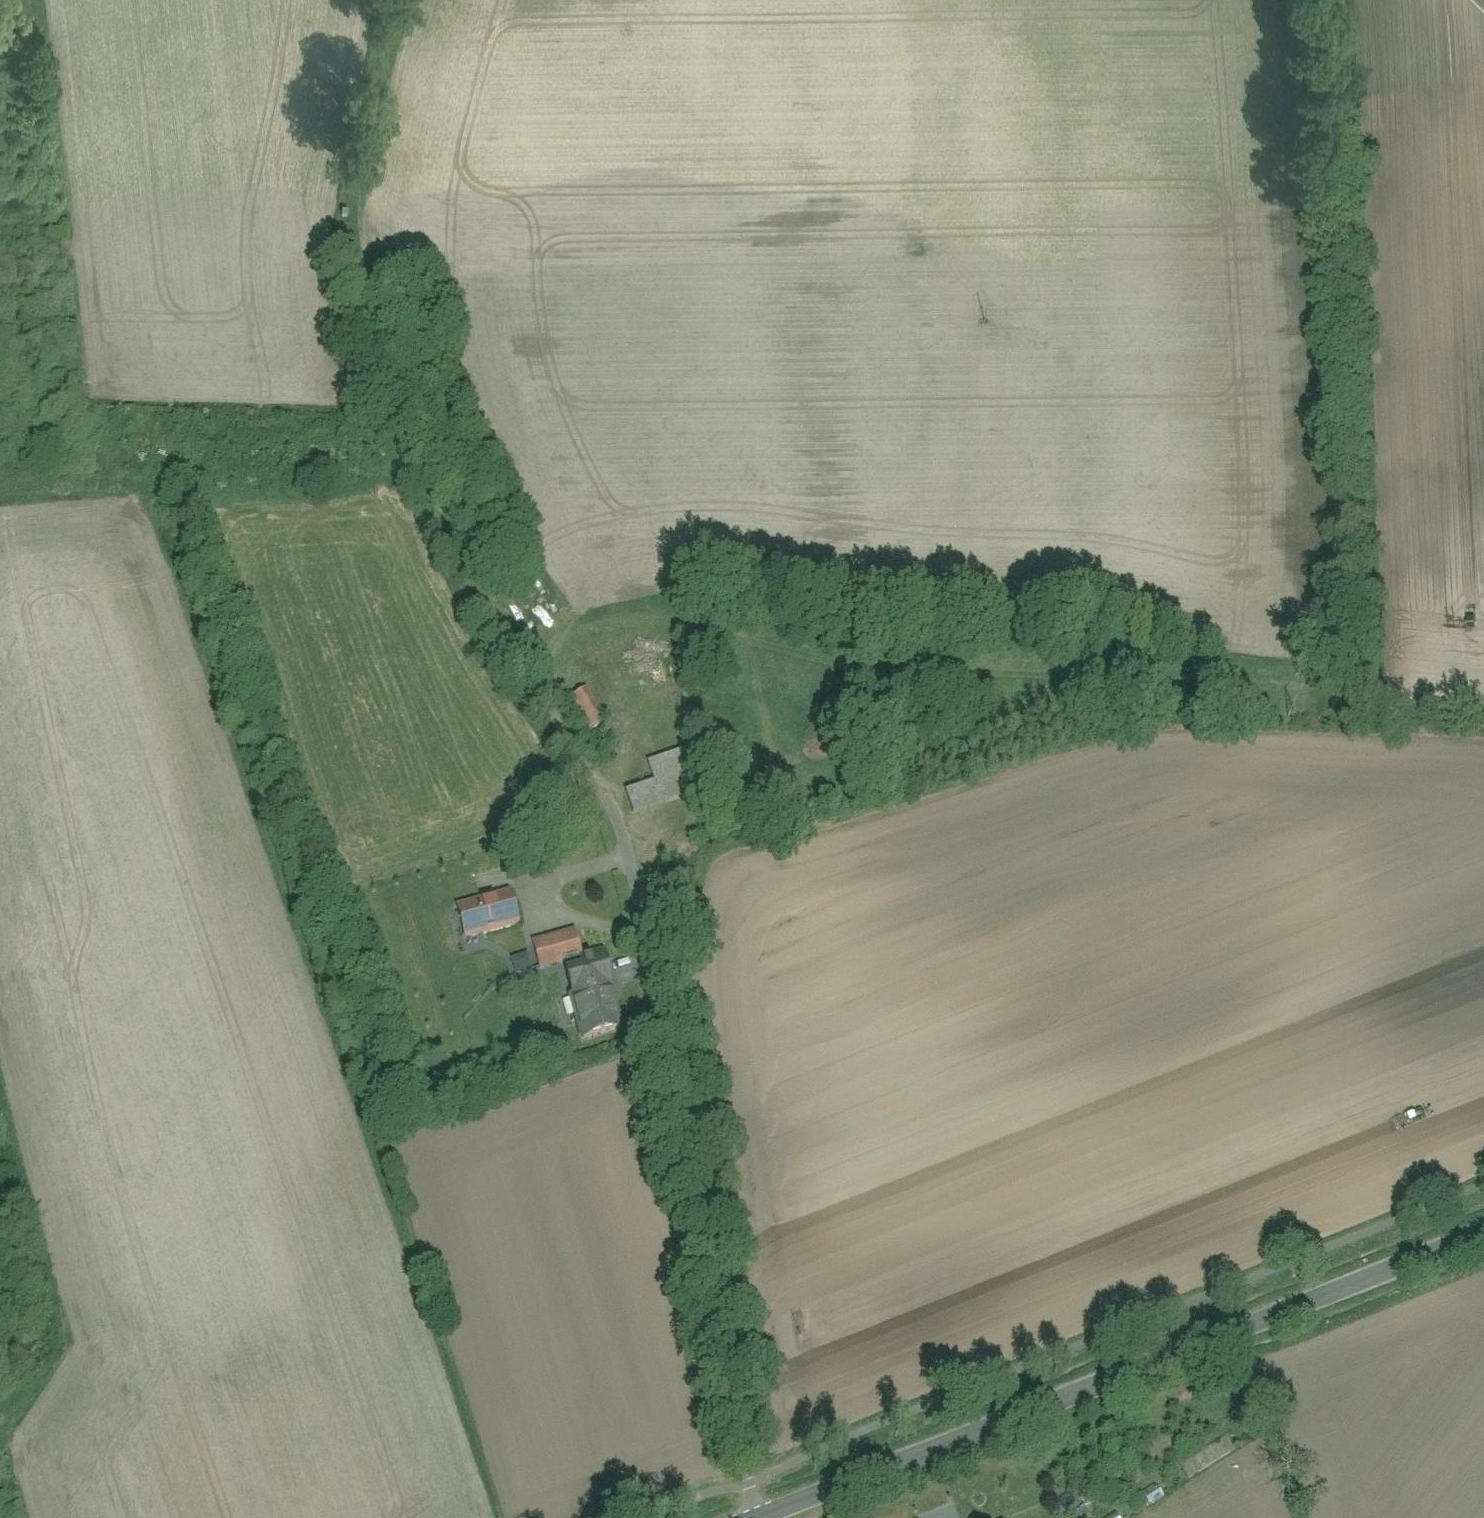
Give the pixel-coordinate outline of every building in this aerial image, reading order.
[(602,692),(580,706),(599,737),(621,724),(602,692)] [(703,748),(650,765),(657,785),(709,768),(703,748)] [(631,796),(639,818),(704,795),(696,773),(631,796)] [(462,910),(469,940),(526,925),(518,896),(462,910)] [(538,945),(546,973),(588,962),(581,934),(538,945)] [(614,962),(569,977),(591,1043),(636,1027),(614,962)]
